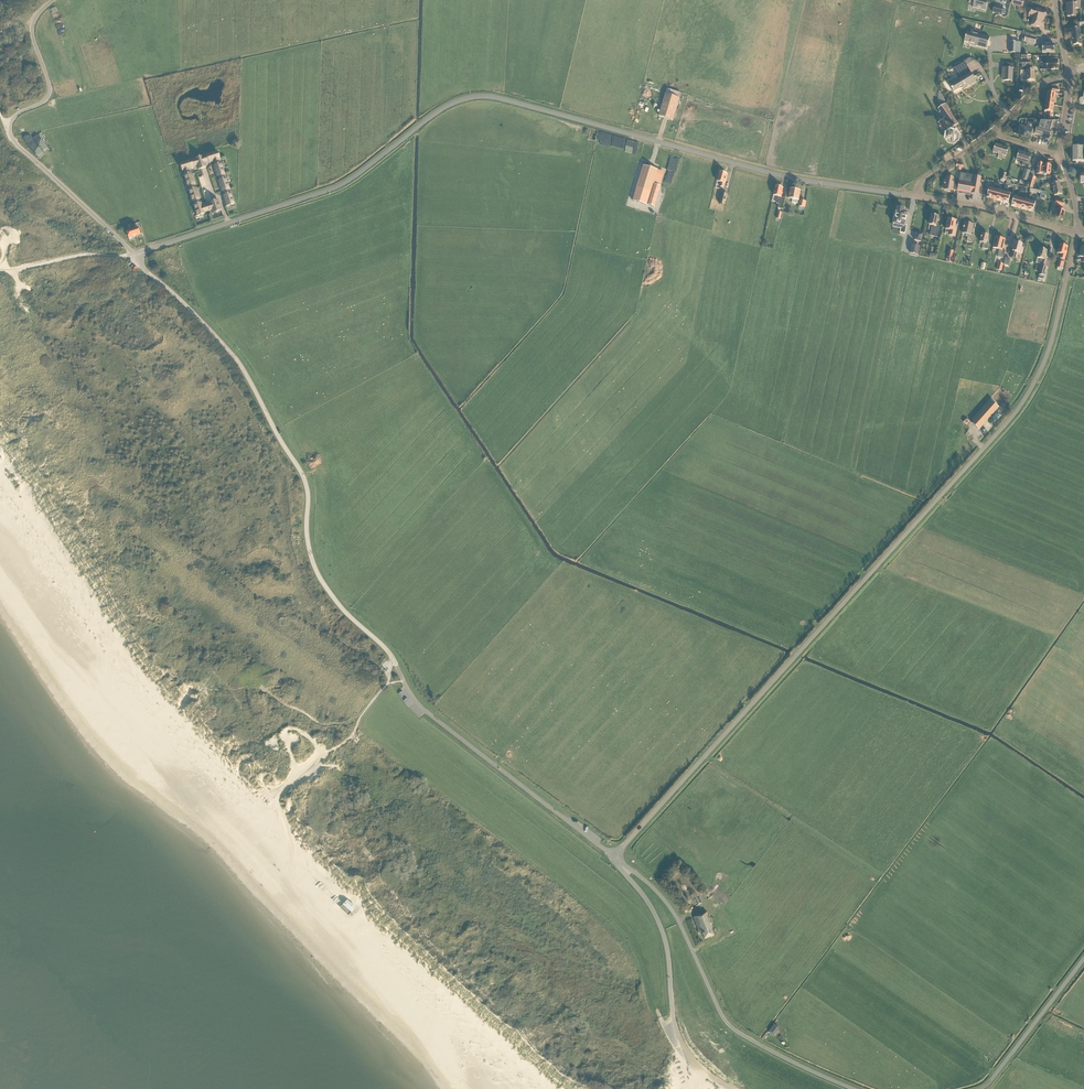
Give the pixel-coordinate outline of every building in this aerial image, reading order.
[(969,3),(974,5),(973,8),(985,11),(987,2),(978,0),(970,0),(969,3)] [(1080,9),(1080,1),(1073,1),(1073,4),(1067,4),(1067,9),(1067,17),(1076,17),(1076,9),(1080,9)] [(994,6),(993,13),(1001,15),(1003,8),(994,6)] [(1044,21),(1046,12),(1031,8),(1029,17),(1033,18),(1031,26),(1035,28),(1037,27),(1040,28),(1042,20),(1044,21)] [(1073,46),(1082,45),(1080,29),(1071,29),(1073,46)] [(978,35),(977,35),(970,33),(969,34),(967,33),(964,42),(976,45),(975,46),(987,49),(990,38),(978,35)] [(1023,33),(1023,35),(1026,36),(1024,42),(1035,44),(1037,36),(1023,33)] [(1051,45),(1051,43),(1042,44),(1042,53),(1054,52),(1054,45),(1051,45)] [(1025,55),(1025,54),(1023,54),(1021,54),(1021,62),(1022,62),(1022,67),(1020,67),(1021,71),(1026,71),(1026,77),(1024,77),(1024,80),(1024,81),(1026,81),(1035,81),(1034,70),(1029,70),(1029,67),(1030,67),(1030,62),(1026,62),(1025,59),(1027,59),(1027,55),(1025,55)] [(1046,58),(1041,59),(1041,63),(1043,63),(1043,65),(1046,65),(1047,70),(1058,69),(1058,59),(1046,59),(1046,58)] [(954,79),(948,83),(954,93),(962,88),(963,90),(968,88),(967,86),(969,84),(970,86),(976,82),(969,70),(966,72),(964,67),(967,66),(965,62),(953,70),(958,78),(955,80),(954,79)] [(1004,72),(1004,81),(1008,81),(1012,81),(1012,82),(1013,66),(1003,66),(1002,73),(1003,73),(1003,72),(1004,72)] [(1047,93),(1047,98),(1046,105),(1054,106),(1055,99),(1055,94),(1057,94),(1057,92),(1059,93),(1059,89),(1052,88),(1052,93),(1047,93)] [(667,89),(666,94),(659,116),(673,121),(680,99),(679,98),(681,93),(667,89)] [(956,137),(954,134),(952,133),(951,132),(950,130),(951,129),(952,129),(958,125),(949,111),(950,110),(945,104),(938,109),(940,112),(939,113),(940,115),(944,120),(938,123),(941,127),(940,127),(944,134),(946,133),(948,136),(948,139),(950,141),(953,142),(956,140),(956,137)] [(1053,112),(1054,106),(1046,105),(1045,111),(1049,112),(1048,119),(1051,120),(1051,117),(1052,112),(1053,112)] [(1020,126),(1019,129),(1015,128),(1014,134),(1017,135),(1030,139),(1031,134),(1036,120),(1029,120),(1027,125),(1026,128),(1020,126)] [(1051,138),(1053,132),(1051,131),(1052,130),(1054,121),(1036,120),(1031,134),(1035,135),(1035,134),(1042,136),(1042,137),(1049,139),(1049,138),(1051,138)] [(1001,160),(1002,159),(1003,156),(1006,157),(1009,148),(995,144),(993,153),(999,155),(998,159),(1001,160)] [(1072,147),(1072,162),(1083,162),(1083,147),(1072,147)] [(1019,151),(1017,159),(1016,160),(1023,162),(1022,166),(1025,167),(1026,163),(1029,164),(1031,155),(1019,151)] [(217,152),(207,155),(208,159),(204,160),(205,163),(209,162),(209,163),(213,162),(217,161),(220,160),(217,152)] [(196,162),(192,164),(193,167),(197,166),(198,170),(206,167),(205,163),(204,160),(202,157),(195,159),(196,162)] [(192,164),(191,161),(180,164),(182,172),(186,171),(187,175),(190,174),(189,170),(193,168),(193,167),(192,164)] [(218,165),(217,161),(213,162),(215,166),(214,166),(217,177),(218,176),(221,175),(225,174),(221,164),(218,165)] [(1050,176),(1051,166),(1043,165),(1043,164),(1038,163),(1037,174),(1039,174),(1038,179),(1045,180),(1045,175),(1050,176)] [(637,188),(633,201),(647,205),(654,207),(661,186),(653,184),(658,170),(644,166),(637,188)] [(1028,181),(1030,172),(1031,172),(1025,170),(1022,179),(1028,181)] [(191,173),(190,174),(187,175),(184,176),(187,187),(191,185),(192,190),(195,189),(194,184),(195,184),(191,173)] [(726,180),(727,175),(720,173),(717,182),(721,183),(720,187),(724,188),(725,184),(726,180)] [(959,182),(958,189),(957,191),(978,195),(981,177),(961,174),(959,182)] [(221,175),(218,176),(220,181),(218,181),(222,192),(223,191),(226,190),(229,189),(226,179),(223,180),(221,175)] [(953,179),(947,177),(946,181),(944,181),(942,190),(947,190),(947,191),(949,192),(950,191),(952,191),(953,188),(958,189),(959,182),(953,181),(953,179)] [(1057,183),(1056,179),(1050,180),(1051,185),(1052,185),(1054,196),(1062,194),(1060,183),(1057,183)] [(785,199),(781,198),(782,194),(781,194),(783,188),(776,187),(774,196),(777,197),(777,201),(777,204),(779,204),(778,209),(782,210),(785,199)] [(192,190),(189,191),(192,201),(195,200),(197,205),(200,204),(198,199),(200,199),(196,188),(195,189),(192,190)] [(989,188),(987,198),(988,198),(994,200),(996,190),(989,188)] [(790,189),(788,199),(793,200),(792,203),(797,204),(798,200),(799,201),(800,191),(790,189)] [(228,195),(226,190),(223,191),(224,196),(223,196),(227,207),(234,204),(231,194),(228,195)] [(996,190),(994,200),(998,201),(1001,202),(1004,192),(996,190)] [(1004,192),(1001,202),(1008,204),(1011,194),(1004,192)] [(728,195),(722,193),(721,196),(721,198),(719,204),(725,206),(728,195)] [(1014,196),(1011,206),(1019,208),(1021,198),(1014,196)] [(1021,198),(1019,208),(1026,210),(1028,200),(1021,198)] [(1028,200),(1026,210),(1033,212),(1036,202),(1028,200)] [(1062,211),(1063,207),(1064,202),(1057,200),(1055,205),(1056,206),(1056,209),(1058,210),(1056,219),(1063,221),(1065,212),(1062,211)] [(210,205),(207,206),(209,211),(211,210),(213,214),(222,211),(218,201),(209,204),(210,205)] [(201,203),(200,204),(197,205),(193,206),(197,216),(205,214),(204,213),(209,211),(207,206),(202,207),(201,203)] [(900,233),(905,234),(907,226),(904,225),(907,213),(904,213),(904,210),(897,208),(896,214),(895,214),(893,221),(894,221),(893,224),(902,226),(900,233)] [(933,226),(931,231),(930,236),(937,238),(939,227),(936,226),(938,217),(931,215),(929,225),(933,226)] [(954,236),(956,228),(954,228),(956,221),(948,219),(945,230),(948,230),(948,231),(950,232),(949,235),(954,236)] [(973,225),(965,223),(962,234),(966,234),(966,236),(968,237),(967,242),(973,243),(975,236),(971,235),(973,225)] [(135,225),(131,226),(130,224),(128,225),(129,228),(132,227),(132,230),(134,237),(140,235),(138,228),(136,229),(135,225)] [(987,244),(989,236),(982,234),(980,243),(984,244),(983,249),(988,250),(989,244),(987,244)] [(1002,250),(1005,240),(996,238),(993,248),(999,250),(998,257),(1003,258),(1005,251),(1002,250)] [(1018,242),(1013,240),(1011,248),(1013,248),(1012,251),(1013,251),(1011,258),(1016,259),(1017,252),(1022,254),(1023,249),(1021,249),(1022,244),(1018,243),(1018,242)] [(918,255),(920,247),(912,245),(910,253),(918,255)] [(1066,252),(1067,247),(1064,246),(1064,245),(1062,245),(1061,245),(1060,245),(1058,254),(1062,255),(1060,259),(1064,260),(1066,256),(1067,252),(1066,252)] [(1050,261),(1047,260),(1048,255),(1046,255),(1047,251),(1040,249),(1037,258),(1041,259),(1040,261),(1041,261),(1040,265),(1038,272),(1040,272),(1038,279),(1043,280),(1046,267),(1048,267),(1050,261)] [(176,263),(175,259),(167,261),(168,266),(170,265),(172,275),(183,272),(181,264),(176,266),(175,263),(176,263)] [(979,430),(999,408),(992,401),(972,423),(979,430)] [(683,906),(688,901),(683,895),(677,899),(683,906)] [(352,906),(344,899),(340,904),(348,911),(352,906)] [(707,913),(694,918),(699,931),(697,932),(698,933),(702,932),(705,939),(714,935),(710,925),(712,924),(707,913)] [(775,1024),(770,1031),(773,1034),(779,1027),(775,1024)]
